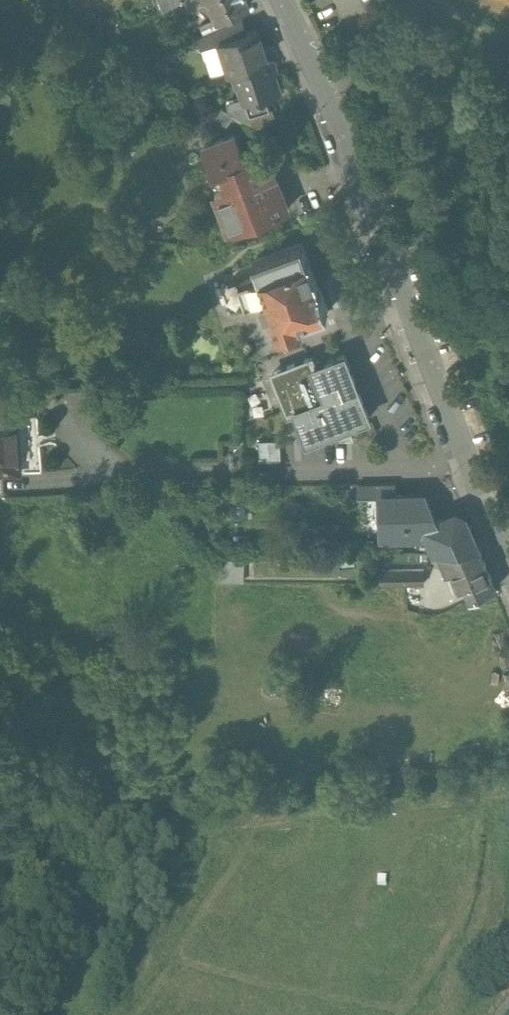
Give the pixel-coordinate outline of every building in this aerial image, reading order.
[(181,7),(178,9),(180,13),(208,0),(178,0),(181,7)] [(208,0),(217,20),(217,21),(238,11),(251,5),(249,0),(208,0)] [(238,11),(217,21),(217,20),(200,27),(205,37),(205,38),(234,25),(243,21),(238,11)] [(234,25),(205,38),(205,37),(198,40),(201,51),(218,45),(218,44),(238,38),(234,25)] [(238,38),(218,44),(218,45),(228,76),(233,75),(266,65),(268,64),(258,32),(238,38)] [(172,68),(157,60),(152,71),(167,79),(172,68)] [(266,65),(233,75),(237,89),(240,88),(243,99),(227,104),(230,111),(242,119),(269,110),(266,98),(280,94),(274,76),(270,77),(266,65)] [(364,82),(356,65),(350,67),(358,85),(364,82)] [(232,119),(218,110),(209,124),(218,130),(221,125),(226,129),(232,119)] [(270,165),(261,168),(257,157),(244,162),(234,137),(203,149),(214,175),(222,172),(226,182),(223,183),(226,192),(214,197),(228,233),(288,210),(281,191),(279,192),(278,187),(279,187),(274,176),(275,175),(270,165)] [(0,197),(0,209),(10,208),(9,196),(0,197)] [(301,245),(253,264),(258,280),(238,287),(246,308),(261,302),(266,316),(270,315),(279,337),(300,329),(301,332),(331,321),(320,290),(319,290),(308,262),(301,245)] [(324,365),(315,368),(312,360),(271,376),(288,417),(295,415),(307,444),(369,419),(344,357),(324,365)] [(13,408),(14,422),(38,421),(37,403),(13,405),(13,408)] [(17,480),(14,422),(13,408),(0,409),(0,481),(17,480)] [(280,445),(258,446),(259,466),(280,465),(280,445)] [(396,484),(357,486),(358,499),(368,499),(375,498),(375,497),(396,496),(396,484)] [(467,523),(450,517),(436,523),(424,495),(396,496),(375,497),(375,498),(375,518),(380,517),(384,526),(385,538),(434,536),(434,555),(451,554),(479,553),(467,523)] [(479,553),(451,554),(440,558),(447,576),(453,574),(459,590),(465,588),(467,591),(491,582),(489,577),(485,567),(479,553)] [(424,586),(424,572),(381,572),(381,586),(424,586)] [(491,582),(467,591),(470,600),(494,591),(491,582)]
